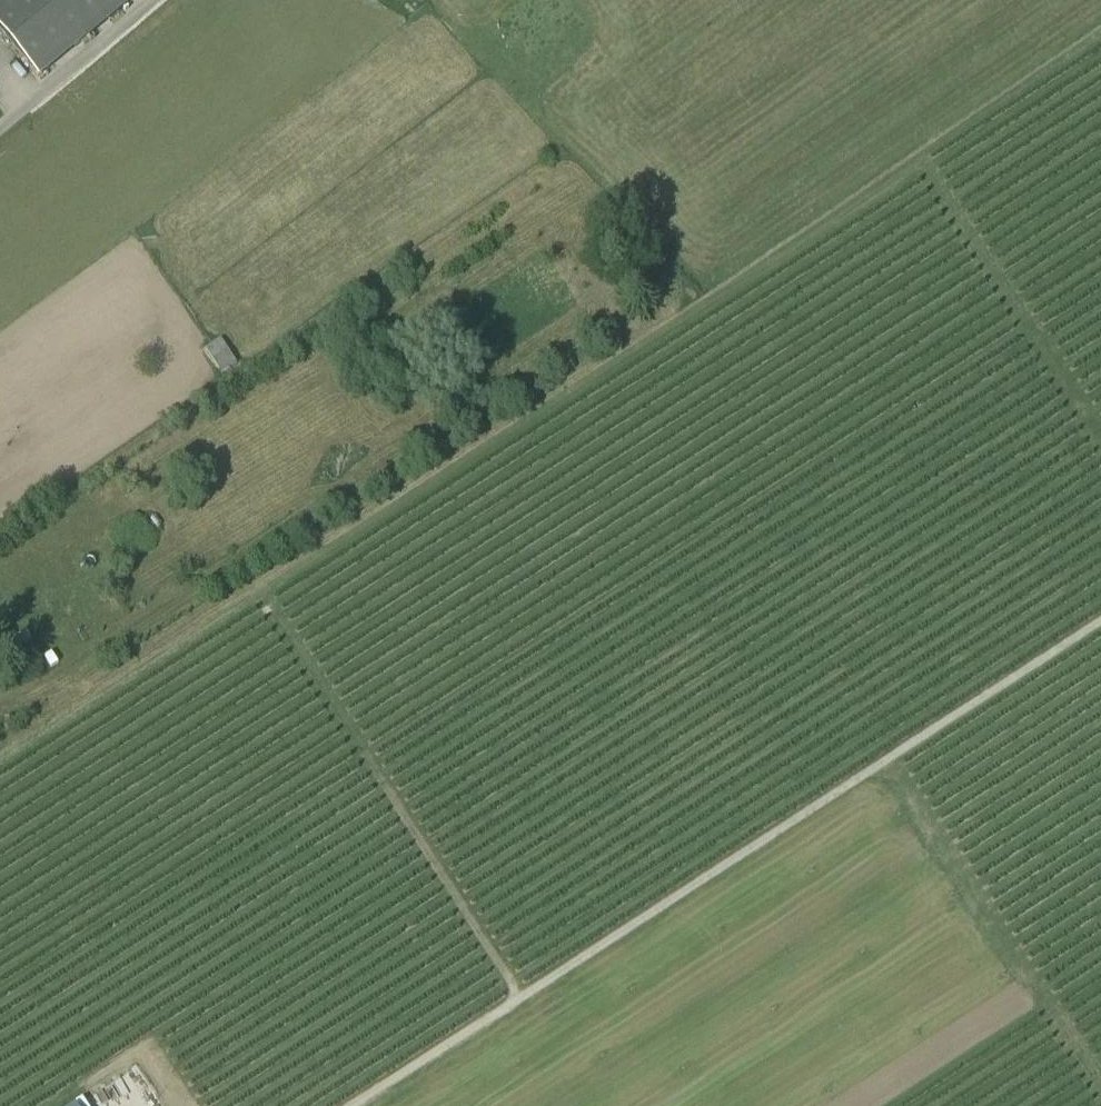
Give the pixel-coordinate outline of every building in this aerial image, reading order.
[(26,63),(101,0),(0,0),(0,32),(26,63)] [(237,364),(220,340),(205,349),(222,374),(237,364)]
